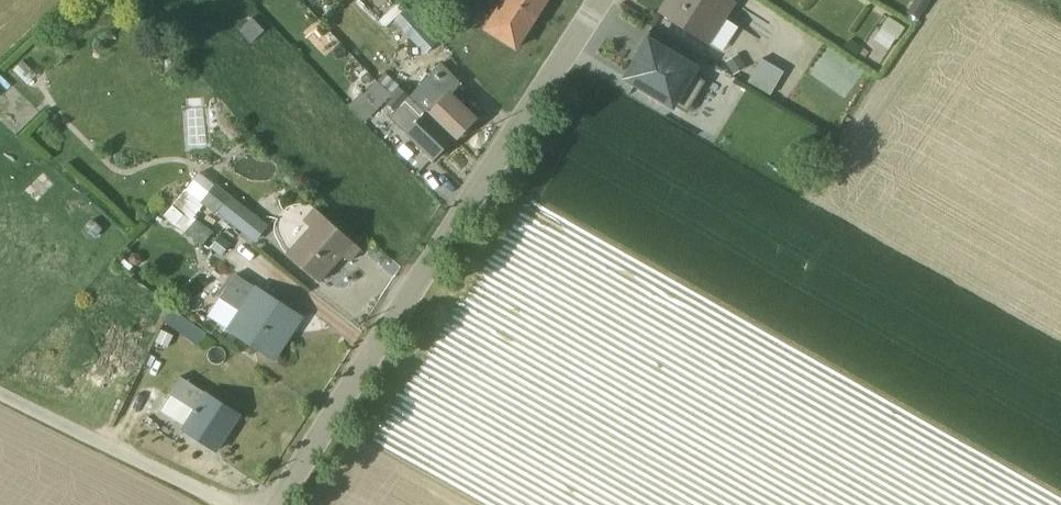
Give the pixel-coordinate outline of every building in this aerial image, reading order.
[(495,7),(481,29),(514,50),(546,0),(485,0),(495,7)] [(658,13),(708,45),(709,44),(721,51),(736,28),(724,20),(733,4),(727,0),(667,0),(658,13)] [(436,43),(406,9),(393,21),(423,55),(436,43)] [(250,18),(237,31),(249,44),(263,31),(250,18)] [(873,40),(888,48),(900,26),(886,18),(873,40)] [(646,32),(631,58),(632,59),(633,57),(637,60),(623,82),(672,111),(677,103),(675,108),(684,113),(703,83),(693,77),(698,68),(646,36),(648,33),(646,32)] [(744,68),(736,55),(723,63),(731,76),(744,68)] [(782,72),(759,59),(746,82),(768,95),(782,72)] [(21,61),(12,71),(26,85),(35,75),(21,61)] [(441,66),(410,99),(453,139),(472,119),(445,94),(456,80),(441,66)] [(361,94),(348,107),(364,121),(383,102),(392,109),(383,120),(400,137),(404,134),(432,161),(453,139),(397,88),(390,95),(377,82),(363,96),(361,94)] [(198,174),(184,191),(212,214),(216,211),(253,241),(267,226),(229,196),(227,197),(198,174)] [(202,206),(184,191),(163,217),(184,234),(192,224),(189,222),(202,206)] [(317,282),(340,256),(348,262),(359,249),(312,208),(301,221),(307,227),(285,254),(317,282)] [(219,236),(209,249),(219,257),(229,245),(219,236)] [(234,275),(206,316),(272,359),(299,317),(298,317),(234,275)] [(190,324),(176,315),(163,334),(176,344),(190,324)] [(117,339),(107,332),(98,345),(108,352),(101,363),(147,392),(164,367),(119,337),(117,339)] [(237,415),(179,377),(168,395),(170,396),(161,410),(184,425),(181,430),(214,451),(237,415)] [(93,405),(78,404),(77,417),(92,418),(93,405)]
